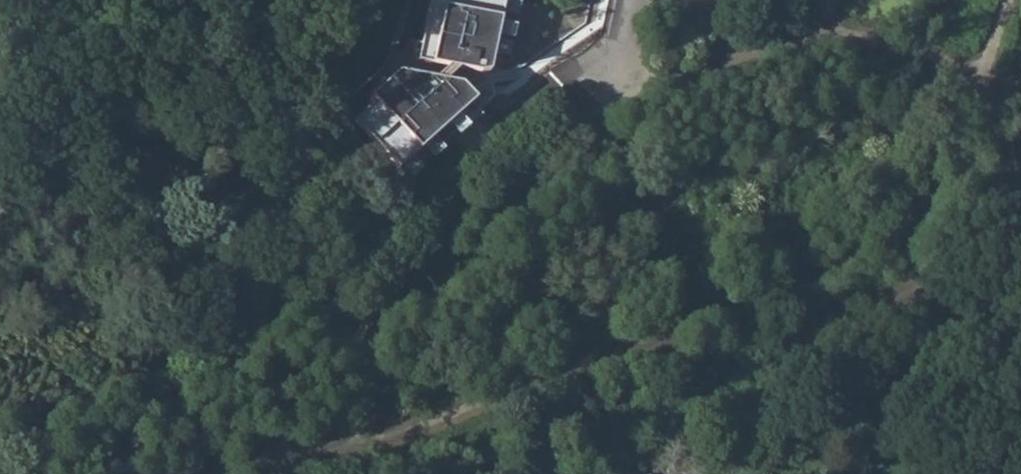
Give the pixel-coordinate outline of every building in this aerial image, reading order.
[(497,0),(453,0),(450,9),(420,0),(410,0),(399,36),(435,47),(417,108),(457,121),(474,64),(482,67),(495,23),(500,24),(506,3),(497,0)]
